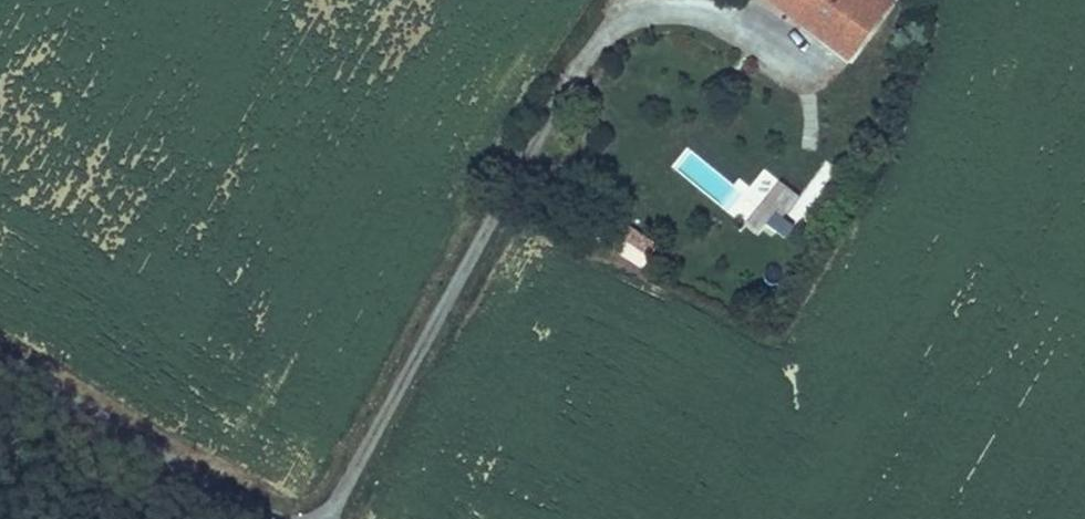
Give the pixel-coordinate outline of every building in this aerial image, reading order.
[(799,20),(814,0),(773,0),(799,20)] [(799,20),(823,38),(851,0),(814,0),(799,20)] [(823,38),(846,56),(887,0),(851,0),(823,38)] [(762,168),(729,213),(762,237),(795,193),(762,168)] [(652,244),(633,231),(619,252),(640,265),(652,244)]
